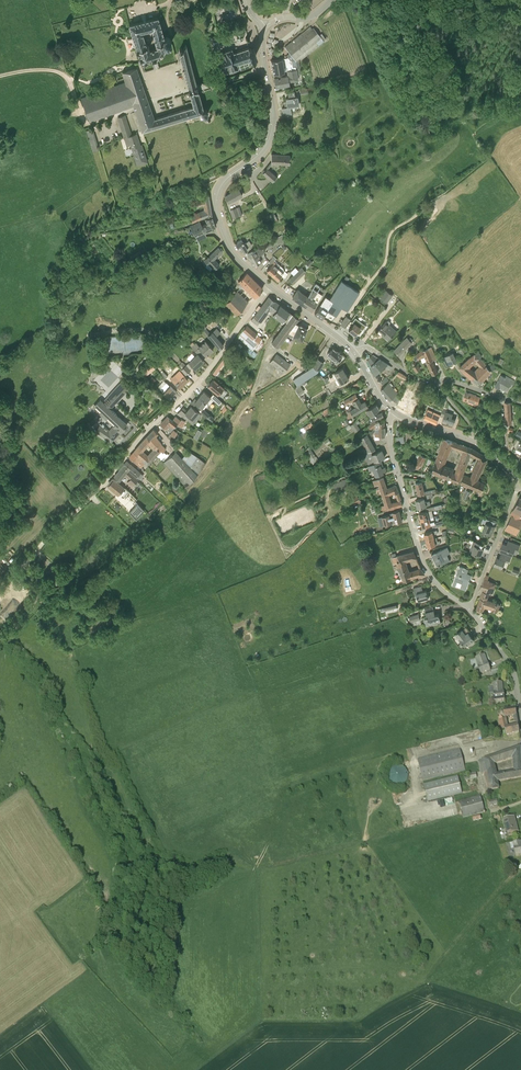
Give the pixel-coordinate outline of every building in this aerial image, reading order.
[(166,38),(165,38),(164,38),(158,18),(130,25),(141,62),(152,59),(156,58),(162,55),(166,47),(167,47),(168,47),(169,46),(170,45),(170,44),(171,43),(171,41),(170,40),(169,39),(168,38),(167,38),(166,37),(166,38)] [(323,41),(313,28),(312,29),(310,26),(285,47),(291,54),(288,56),(287,55),(286,55),(288,57),(291,59),(294,60),(295,60),(298,58),(299,59),(323,41)] [(198,88),(197,86),(186,44),(185,44),(185,45),(183,50),(182,49),(181,48),(180,48),(180,49),(179,49),(179,50),(179,51),(180,52),(181,52),(180,55),(188,89),(189,91),(190,93),(193,106),(180,110),(157,118),(154,120),(153,117),(149,104),(148,102),(147,100),(136,68),(122,71),(126,82),(81,98),(90,121),(124,108),(133,105),(133,106),(134,108),(135,109),(142,131),(201,113),(203,115),(204,115),(205,116),(206,115),(207,115),(207,113),(207,112),(207,110),(206,110),(205,110),(204,110),(203,110),(198,90),(198,88)] [(250,57),(256,55),(254,48),(252,48),(251,47),(249,47),(249,46),(248,46),(247,47),(247,48),(244,48),(244,47),(243,47),(242,48),(242,49),(238,50),(238,49),(237,48),(237,49),(236,51),(234,51),(234,49),(234,47),(233,47),(232,48),(231,49),(231,48),(230,48),(229,48),(229,49),(228,50),(227,49),(226,49),(226,50),(224,51),(224,50),(223,50),(222,50),(222,51),(220,52),(221,56),(222,58),(221,59),(220,60),(220,61),(221,62),(221,63),(222,64),(221,65),(222,66),(223,65),(224,65),(225,70),(226,70),(227,71),(232,69),(232,70),(233,70),(233,69),(234,69),(235,70),(236,70),(236,68),(237,68),(238,68),(239,68),(239,67),(238,66),(238,65),(237,64),(241,63),(241,64),(242,64),(243,63),(242,62),(245,61),(246,62),(246,63),(247,62),(247,61),(249,60),(250,60),(250,61),(251,60),(251,59),(251,58),(250,57)] [(287,70),(296,69),(295,66),(292,66),(291,60),(291,59),(288,57),(282,58),(271,60),(273,73),(284,71),(284,67),(287,66),(287,70)] [(298,80),(296,69),(287,70),(288,75),(274,78),(276,86),(290,84),(289,81),(298,80)] [(282,108),(283,115),(292,114),(290,107),(299,105),(297,96),(295,97),(294,91),(288,92),(288,98),(285,98),(286,101),(284,101),(285,107),(282,108)] [(131,135),(125,115),(118,117),(124,137),(128,136),(137,164),(146,161),(141,144),(140,144),(136,133),(131,135)] [(99,149),(94,128),(88,130),(92,150),(99,149)] [(271,153),(271,162),(288,163),(289,154),(271,153)] [(267,168),(263,172),(272,180),(275,176),(267,168)] [(239,189),(225,196),(228,203),(242,196),(239,189)] [(212,216),(210,203),(208,195),(202,196),(202,199),(196,200),(196,206),(203,205),(204,209),(201,210),(199,211),(189,216),(192,222),(198,219),(199,220),(201,219),(205,217),(207,216),(207,217),(212,216)] [(235,208),(230,210),(232,218),(238,216),(239,216),(236,208),(235,208)] [(269,215),(272,221),(273,224),(278,221),(274,213),(269,215)] [(215,226),(212,216),(207,217),(207,216),(205,217),(207,222),(202,225),(199,220),(190,225),(190,226),(195,236),(204,231),(215,226)] [(198,241),(207,236),(204,231),(195,236),(198,241)] [(274,239),(275,239),(276,243),(277,243),(277,244),(278,244),(279,244),(280,244),(281,243),(282,243),(283,242),(283,241),(284,240),(284,239),(284,237),(282,235),(274,239)] [(241,239),(236,243),(240,250),(242,248),(243,251),(252,245),(249,241),(244,244),(241,239)] [(253,250),(248,253),(247,253),(249,258),(254,256),(255,257),(259,254),(260,256),(264,254),(264,253),(264,252),(265,252),(263,249),(272,245),(271,241),(253,250)] [(219,247),(204,261),(207,264),(205,266),(210,271),(213,268),(214,269),(219,264),(214,259),(222,250),(219,247)] [(249,258),(253,265),(262,260),(262,258),(265,257),(264,254),(260,256),(259,254),(255,257),(254,256),(249,258)] [(267,270),(272,275),(279,267),(280,265),(277,262),(276,263),(273,261),(274,261),(276,258),(274,256),(268,261),(271,264),(270,265),(270,266),(267,270)] [(284,268),(280,265),(279,267),(272,275),(277,280),(281,275),(284,278),(288,273),(283,269),(284,268)] [(308,269),(307,267),(304,265),(302,267),(289,279),(293,284),(308,269)] [(238,286),(240,288),(237,291),(241,294),(255,280),(247,272),(238,281),(240,283),(238,286)] [(248,301),(253,296),(255,297),(263,288),(255,280),(241,294),(248,301)] [(341,280),(329,299),(325,296),(314,313),(322,318),(327,310),(336,316),(342,307),(347,310),(359,292),(341,280)] [(297,289),(293,297),(292,297),(307,306),(320,286),(315,283),(308,296),(297,289)] [(322,294),(323,294),(326,290),(320,286),(307,306),(311,309),(317,300),(322,294)] [(387,290),(381,298),(387,303),(393,295),(387,290)] [(237,314),(241,309),(248,301),(241,294),(237,291),(234,294),(231,292),(223,301),(224,302),(228,306),(237,314)] [(291,313),(269,296),(251,320),(257,325),(270,309),(274,313),(274,314),(282,320),(283,319),(284,320),(291,313)] [(295,323),(299,319),(293,314),(273,342),(283,350),(293,338),(287,335),(289,332),(298,336),(297,338),(302,340),(303,337),(303,336),(305,332),(306,331),(307,329),(302,326),(302,325),(300,325),(299,325),(295,323)] [(348,330),(355,334),(360,327),(363,329),(365,325),(363,324),(363,323),(356,317),(352,321),(354,323),(348,330)] [(387,320),(387,321),(386,321),(381,326),(382,326),(379,329),(385,335),(383,336),(388,340),(397,331),(390,324),(390,323),(390,322),(389,320),(387,320)] [(238,335),(258,351),(264,343),(263,341),(266,340),(264,337),(262,338),(247,325),(238,335)] [(219,349),(223,345),(212,332),(208,335),(219,349)] [(395,350),(400,355),(412,343),(407,337),(395,350)] [(202,351),(206,356),(213,349),(206,341),(199,346),(196,343),(195,344),(193,342),(190,345),(192,347),(191,347),(198,353),(198,354),(202,351)] [(465,346),(459,349),(463,355),(468,351),(465,346)] [(416,355),(413,357),(415,361),(419,358),(424,355),(428,362),(427,363),(433,374),(438,371),(433,360),(436,358),(431,347),(424,350),(422,350),(416,354),(416,355)] [(335,350),(333,348),(330,351),(329,351),(328,352),(328,353),(327,354),(329,356),(328,358),(332,361),(333,359),(336,362),(342,354),(341,354),(341,352),(340,352),(339,352),(338,351),(338,352),(336,350),(336,351),(335,350)] [(444,359),(447,365),(457,361),(453,352),(448,355),(449,357),(444,359)] [(482,356),(478,352),(475,354),(470,358),(463,364),(460,367),(464,371),(472,378),(475,376),(476,375),(477,374),(486,365),(487,365),(480,357),(482,356)] [(198,353),(189,362),(195,369),(204,360),(198,354),(198,353)] [(270,363),(279,369),(283,373),(290,364),(277,354),(270,363)] [(392,367),(388,364),(373,354),(368,359),(375,374),(385,366),(389,370),(392,367)] [(317,358),(312,366),(319,370),(324,362),(317,358)] [(213,372),(216,375),(226,361),(223,359),(213,372)] [(142,371),(146,375),(155,367),(151,362),(142,371)] [(418,363),(417,364),(415,362),(412,364),(414,366),(413,367),(416,371),(421,368),(418,363)] [(186,365),(181,369),(186,374),(190,370),(186,365)] [(476,375),(475,376),(480,380),(482,381),(482,380),(491,371),(487,365),(486,365),(477,374),(476,375)] [(335,372),(335,373),(333,374),(336,379),(336,381),(337,383),(339,384),(341,383),(349,378),(346,374),(345,374),(342,368),(335,372)] [(183,375),(181,373),(173,382),(174,383),(174,384),(179,388),(188,379),(183,375)] [(501,375),(495,385),(500,388),(500,386),(508,390),(510,386),(512,387),(515,381),(506,376),(505,377),(501,375)] [(475,376),(472,378),(482,386),(485,383),(482,380),(482,381),(480,380),(475,376)] [(384,385),(390,380),(387,377),(382,382),(384,385)] [(122,380),(103,401),(100,398),(92,407),(94,408),(113,425),(109,430),(100,423),(95,431),(110,440),(114,436),(115,437),(120,431),(121,431),(127,425),(110,409),(129,387),(122,380)] [(214,380),(209,386),(219,394),(224,389),(214,380)] [(390,380),(384,385),(381,388),(390,399),(398,392),(390,383),(391,381),(390,380)] [(359,381),(354,384),(351,385),(351,386),(348,387),(349,390),(360,385),(359,381)] [(176,391),(166,382),(159,389),(169,398),(176,391)] [(294,388),(299,395),(300,395),(305,391),(301,385),(303,384),(301,382),(294,388)] [(211,397),(204,391),(199,396),(206,402),(209,404),(213,399),(216,402),(217,401),(223,407),(225,405),(214,394),(211,397)] [(464,398),(469,400),(474,402),(478,403),(480,397),(476,395),(466,391),(464,398)] [(358,407),(360,411),(368,406),(365,401),(362,404),(356,393),(349,397),(344,400),(347,405),(352,402),(355,407),(355,408),(358,407)] [(201,408),(206,402),(199,396),(194,402),(201,408)] [(409,411),(413,403),(418,406),(420,403),(412,399),(410,402),(401,397),(397,405),(409,411)] [(367,409),(370,414),(371,417),(380,409),(377,404),(367,409)] [(194,423),(202,414),(191,405),(185,412),(181,409),(178,412),(185,418),(186,418),(193,424),(193,423),(194,423)] [(325,416),(334,410),(331,406),(322,411),(325,416)] [(348,418),(352,416),(349,413),(352,411),(351,410),(352,409),(351,407),(347,409),(346,408),(341,411),(343,415),(345,413),(348,418)] [(349,413),(352,416),(360,411),(358,407),(355,408),(355,407),(352,409),(351,410),(352,411),(349,413)] [(424,418),(436,423),(440,415),(441,414),(428,408),(424,418)] [(200,412),(211,421),(214,418),(203,409),(200,412)] [(456,418),(452,417),(453,414),(447,411),(448,410),(443,409),(441,414),(440,415),(443,417),(442,421),(453,425),(456,418)] [(377,419),(384,417),(382,412),(373,416),(373,417),(369,418),(368,419),(370,421),(371,421),(370,422),(368,423),(369,425),(375,420),(377,419)] [(167,416),(164,420),(173,427),(174,427),(176,423),(178,424),(177,425),(182,428),(186,421),(181,419),(180,420),(180,419),(180,420),(175,416),(172,420),(167,416)] [(377,422),(377,419),(375,420),(369,425),(371,428),(374,427),(374,429),(375,429),(379,427),(385,427),(385,422),(377,422)] [(173,427),(164,420),(161,424),(170,432),(174,427),(173,427)] [(350,425),(352,427),(356,432),(360,428),(355,421),(350,425)] [(307,431),(314,427),(312,422),(304,427),(307,431)] [(375,436),(385,436),(385,427),(379,427),(375,429),(374,429),(369,432),(371,435),(375,432),(375,436)] [(158,433),(154,429),(146,436),(162,450),(157,455),(161,459),(166,454),(163,451),(166,448),(161,443),(161,442),(156,436),(158,433)] [(170,434),(167,437),(172,440),(174,437),(174,436),(177,432),(173,429),(170,434)] [(361,437),(366,447),(360,450),(362,455),(364,454),(369,464),(385,457),(382,450),(377,452),(375,449),(367,434),(361,437)] [(145,463),(147,465),(157,455),(162,450),(146,436),(142,441),(133,452),(145,463)] [(437,461),(445,464),(452,447),(455,448),(457,443),(452,441),(445,438),(437,461)] [(459,483),(471,454),(473,448),(466,446),(460,444),(459,450),(462,451),(455,473),(453,472),(450,479),(449,478),(448,479),(450,480),(459,483)] [(480,458),(476,456),(479,452),(473,448),(471,454),(478,459),(471,476),(464,473),(460,483),(481,492),(485,484),(477,480),(487,458),(487,457),(482,454),(480,458)] [(206,463),(197,456),(188,450),(182,458),(175,451),(163,462),(185,485),(197,474),(206,463)] [(141,467),(145,463),(133,452),(129,456),(141,467)] [(421,466),(426,457),(421,454),(414,466),(418,469),(419,468),(421,466),(420,466),(420,465),(421,466)] [(138,480),(139,479),(142,475),(140,473),(127,461),(123,465),(128,469),(128,470),(138,480)] [(454,468),(445,464),(437,461),(432,472),(448,479),(449,478),(450,479),(453,472),(454,468)] [(378,465),(376,462),(368,466),(370,471),(374,469),(376,476),(384,474),(383,472),(386,470),(385,466),(382,468),(380,464),(378,465)] [(137,481),(138,480),(128,470),(128,469),(123,465),(119,470),(114,476),(120,481),(125,475),(130,479),(127,482),(132,487),(133,485),(136,488),(140,483),(137,481)] [(383,477),(373,480),(375,485),(378,484),(379,487),(386,485),(383,477)] [(118,494),(123,498),(128,491),(124,487),(124,488),(113,478),(108,485),(118,495),(118,494)] [(339,492),(353,486),(350,481),(337,487),(339,492)] [(421,482),(416,483),(418,494),(421,493),(422,495),(426,494),(432,493),(436,492),(435,488),(424,491),(421,482)] [(395,493),(398,492),(396,485),(387,489),(386,485),(379,487),(382,496),(383,496),(394,492),(394,493),(395,493)] [(394,492),(383,496),(385,504),(380,506),(381,511),(402,504),(400,498),(399,494),(398,492),(395,493),(398,500),(391,502),(390,495),(394,493),(394,492)] [(355,505),(362,501),(358,494),(354,496),(353,494),(350,495),(352,499),(349,501),(351,504),(354,502),(355,505)] [(516,534),(520,525),(520,496),(513,510),(511,515),(512,516),(507,524),(505,529),(510,532),(516,535),(516,534)] [(424,498),(416,500),(418,508),(426,506),(431,504),(430,501),(425,502),(424,498)] [(144,509),(138,503),(129,512),(136,518),(144,509)] [(439,505),(437,505),(425,508),(426,511),(419,513),(421,520),(434,517),(432,510),(436,509),(440,508),(439,505)] [(385,525),(402,521),(399,510),(393,512),(394,516),(390,517),(389,514),(382,516),(385,525)] [(423,527),(432,524),(433,527),(447,524),(446,519),(435,522),(434,517),(421,520),(423,527)] [(495,522),(491,520),(483,517),(482,521),(486,523),(483,532),(491,536),(495,526),(490,523),(491,520),(495,522)] [(434,538),(433,534),(438,533),(437,530),(424,533),(426,540),(434,538)] [(426,540),(428,547),(441,544),(440,540),(437,541),(436,537),(434,538),(426,540)] [(474,541),(473,546),(471,552),(472,553),(481,556),(484,548),(481,547),(482,544),(474,541)] [(511,541),(509,545),(502,542),(499,550),(512,555),(515,549),(518,550),(520,545),(511,541)] [(447,546),(446,547),(431,554),(432,554),(433,553),(436,559),(434,560),(437,566),(446,562),(443,556),(449,553),(450,552),(447,546)] [(421,569),(410,573),(406,560),(416,558),(415,554),(414,551),(395,557),(398,565),(392,566),(393,568),(398,567),(401,576),(402,582),(425,573),(421,569)] [(509,562),(511,557),(501,553),(499,558),(497,557),(494,564),(502,568),(505,561),(509,562)] [(459,566),(454,580),(453,583),(452,584),(456,586),(466,589),(466,588),(470,580),(469,580),(471,576),(466,574),(468,569),(459,566)] [(487,579),(485,578),(484,578),(481,586),(485,587),(481,597),(479,603),(477,608),(476,611),(482,613),(483,609),(482,609),(484,605),(492,608),(492,609),(498,611),(500,604),(499,603),(487,598),(489,592),(493,593),(497,584),(489,581),(489,580),(487,579)] [(429,598),(427,592),(426,590),(423,591),(422,586),(413,588),(416,597),(418,597),(419,601),(429,598)] [(433,606),(427,608),(424,609),(429,625),(441,622),(438,613),(438,614),(435,615),(434,613),(435,613),(434,609),(434,610),(433,606)] [(465,647),(474,640),(468,632),(465,634),(462,630),(456,635),(460,639),(465,647)] [(490,670),(488,663),(486,664),(485,662),(487,661),(484,654),(480,656),(475,658),(478,666),(478,667),(480,674),(490,670)] [(503,692),(502,682),(494,683),(494,687),(489,687),(489,693),(493,692),(494,700),(505,699),(504,692),(503,692)] [(505,717),(516,715),(516,709),(504,710),(505,717)] [(507,728),(505,720),(499,721),(500,730),(505,729),(506,735),(519,732),(518,726),(507,728)] [(499,788),(497,781),(520,777),(520,757),(520,746),(478,761),(481,774),(484,773),(488,790),(499,788)] [(465,770),(460,749),(418,759),(423,780),(465,770)] [(390,783),(408,784),(408,766),(390,766),(390,783)] [(428,801),(453,795),(462,793),(458,776),(424,785),(428,801)] [(463,817),(469,816),(484,812),(480,796),(459,801),(463,817)] [(425,804),(427,812),(440,809),(438,801),(425,804)] [(517,831),(515,823),(515,820),(516,820),(515,816),(504,819),(507,834),(519,831),(517,831)] [(520,845),(520,841),(512,843),(516,856),(520,855),(520,847),(520,845)]
